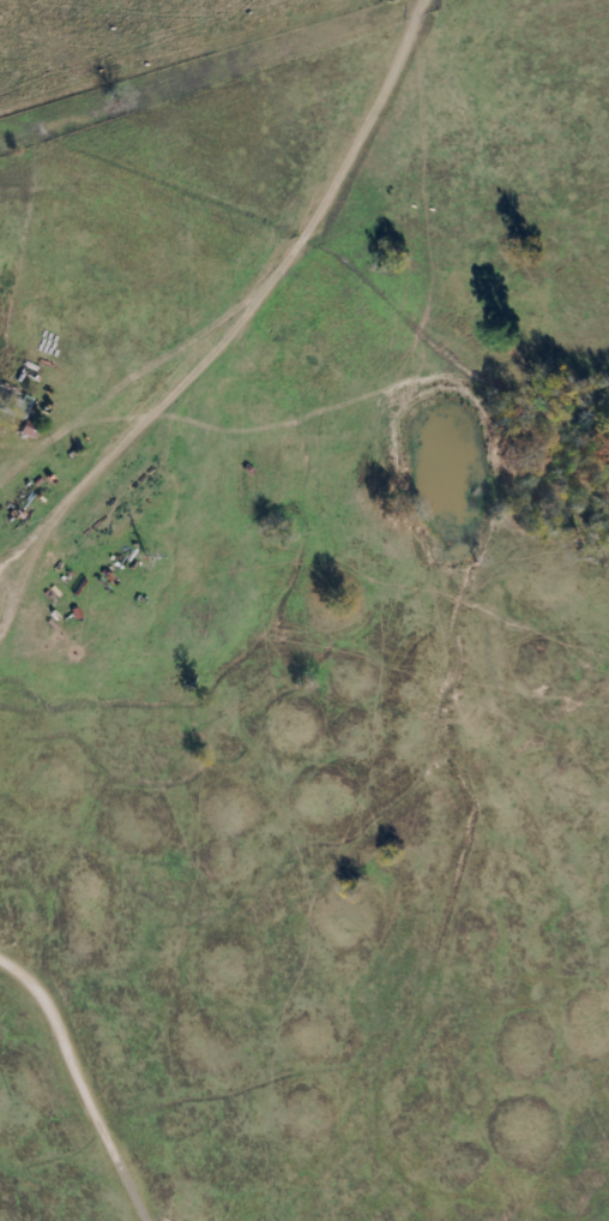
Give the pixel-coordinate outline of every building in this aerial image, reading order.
[(0,385),(0,393),(2,394),(0,400),(0,412),(24,421),(33,396),(0,385)]
